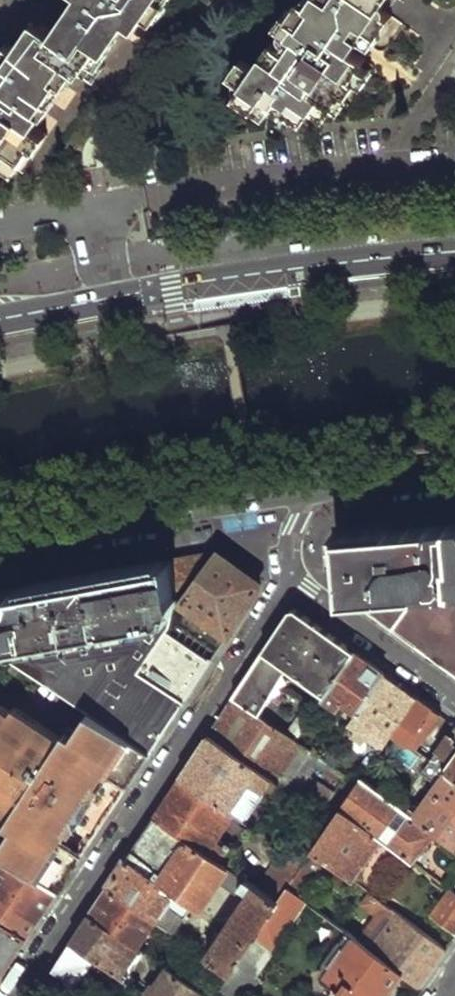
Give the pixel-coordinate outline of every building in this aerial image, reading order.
[(55,26),(104,57),(112,44),(130,15),(140,21),(149,6),(159,11),(166,0),(70,0),(55,26)] [(228,108),(244,118),(246,115),(252,105),(265,112),(271,103),(281,109),(280,112),(303,128),(309,117),(321,125),(330,111),(333,113),(351,85),(348,83),(356,70),(359,67),(344,57),(332,50),(342,33),(353,43),(361,30),(372,38),(375,40),(385,23),(371,14),(352,0),(309,0),(303,9),(299,6),(287,22),(293,26),(274,56),(268,53),(248,78),(236,70),(224,85),(237,95),(228,108)] [(371,14),(381,0),(352,0),(371,14)] [(27,29),(17,47),(34,57),(33,59),(60,76),(67,80),(80,63),(98,73),(102,66),(107,58),(104,57),(55,26),(41,17),(36,25),(32,32),(27,29)] [(361,30),(353,43),(364,50),(372,38),(361,30)] [(342,33),(332,50),(344,57),(353,43),(342,33)] [(4,160),(19,169),(44,128),(38,124),(52,99),(48,96),(60,76),(33,59),(34,57),(17,47),(11,43),(2,56),(0,54),(0,166),(4,160)] [(356,70),(348,83),(351,85),(358,91),(368,77),(356,70)] [(271,103),(265,112),(275,119),(280,112),(281,109),(271,103)] [(252,105),(246,115),(257,123),(265,112),(252,105)] [(454,590),(454,523),(343,532),(344,542),(338,542),(341,588),(349,588),(349,597),(454,590)] [(172,561),(177,601),(228,636),(259,588),(261,583),(258,580),(221,552),(216,553),(183,559),(172,561)] [(0,625),(0,646),(174,615),(177,601),(172,561),(98,575),(54,582),(12,589),(0,625)] [(12,589),(0,591),(0,625),(12,589)] [(454,673),(454,590),(349,597),(429,654),(454,673)] [(234,696),(260,716),(287,678),(291,672),(326,697),(357,652),(318,624),(295,608),(288,611),(272,636),(234,696)] [(82,707),(151,752),(185,701),(141,672),(171,626),(174,615),(0,646),(0,653),(82,707)] [(171,626),(141,672),(185,701),(198,680),(217,653),(171,626)] [(326,697),(337,706),(342,699),(360,713),(387,675),(371,662),(357,652),(326,697)] [(287,678),(322,703),(326,697),(291,672),(287,678)] [(354,722),(376,738),(366,751),(370,754),(365,759),(371,764),(393,733),(419,697),(401,684),(387,675),(360,713),(355,719),(354,722)] [(209,734),(278,785),(295,797),(321,760),(296,741),(287,734),(260,716),(234,696),(219,718),(209,734)] [(393,733),(409,745),(434,708),(429,704),(419,697),(393,733)] [(337,706),(355,719),(360,713),(342,699),(337,706)] [(11,708),(0,701),(0,724),(11,708)] [(38,726),(23,749),(15,744),(0,766),(0,767),(8,772),(0,784),(0,815),(2,816),(30,835),(22,847),(10,840),(2,853),(3,854),(6,856),(41,879),(57,854),(64,859),(71,849),(58,841),(65,830),(71,834),(77,824),(74,816),(60,807),(73,788),(87,797),(95,797),(101,788),(95,784),(103,773),(117,783),(126,770),(135,776),(151,752),(82,707),(67,729),(46,715),(38,726)] [(287,734),(296,741),(313,717),(315,713),(306,707),(287,734)] [(0,724),(0,766),(15,744),(23,749),(38,726),(11,708),(0,724)] [(296,741),(321,760),(325,762),(342,739),(313,717),(296,741)] [(454,777),(454,727),(432,761),(454,777)] [(181,776),(244,821),(253,808),(241,799),(251,785),(263,793),(268,786),(274,790),(278,785),(209,734),(192,759),(181,776)] [(436,834),(454,847),(454,777),(432,761),(430,759),(421,772),(438,784),(416,812),(413,817),(436,834)] [(323,770),(341,784),(346,777),(327,763),(323,770)] [(126,789),(135,776),(126,770),(117,783),(126,789)] [(155,815),(218,861),(229,846),(225,843),(223,846),(210,836),(219,824),(235,835),(245,822),(244,821),(181,776),(162,804),(155,815)] [(341,807),(404,854),(415,862),(436,834),(413,817),(407,813),(401,809),(362,778),(341,807)] [(73,788),(60,807),(74,816),(81,816),(88,803),(87,797),(73,788)] [(401,809),(407,813),(411,808),(405,804),(401,809)] [(325,859),(354,881),(377,849),(398,864),(404,854),(341,807),(314,848),(312,850),(325,859)] [(407,813),(413,817),(416,812),(411,808),(407,813)] [(108,885),(156,920),(167,905),(184,917),(191,905),(199,911),(218,882),(244,901),(206,957),(222,968),(230,975),(277,904),(259,891),(253,887),(218,861),(155,815),(145,830),(116,873),(108,885)] [(2,816),(0,819),(0,834),(10,840),(22,847),(30,835),(2,816)] [(293,857),(303,864),(312,850),(314,848),(304,842),(293,857)] [(280,848),(253,887),(259,891),(286,852),(280,848)] [(71,849),(64,859),(75,866),(82,857),(71,849)] [(300,869),(312,878),(325,859),(312,850),(303,864),(300,869)] [(259,891),(277,904),(288,887),(293,880),(300,869),(303,864),(293,857),(286,852),(259,891)] [(75,866),(64,859),(57,854),(41,879),(59,891),(75,866)] [(29,935),(45,912),(59,891),(41,879),(6,856),(0,865),(0,916),(29,935)] [(293,880),(301,887),(304,889),(312,878),(300,869),(293,880)] [(288,887),(296,893),(301,887),(293,880),(288,887)] [(90,913),(139,948),(152,929),(158,921),(156,920),(108,885),(97,903),(90,913)] [(230,975),(224,984),(219,990),(228,995),(244,995),(307,902),(296,893),(288,887),(277,904),(230,975)] [(454,935),(454,892),(452,889),(430,917),(454,935)] [(369,908),(384,919),(392,909),(376,898),(369,908)] [(158,921),(164,926),(170,930),(173,933),(184,917),(167,905),(156,920),(158,921)] [(384,919),(369,941),(374,945),(398,914),(392,909),(384,919)] [(73,940),(119,973),(129,981),(135,985),(138,981),(126,973),(141,950),(139,948),(90,913),(80,930),(73,940)] [(360,942),(404,974),(421,986),(432,971),(447,951),(398,914),(374,945),(369,941),(365,938),(360,942)] [(3,975),(16,956),(29,935),(0,916),(0,973),(3,975)] [(152,929),(159,934),(164,926),(158,921),(152,929)] [(159,934),(165,938),(170,930),(164,926),(159,934)] [(326,995),(388,995),(404,974),(360,942),(350,935),(342,946),(340,944),(326,963),(329,965),(320,976),(332,986),(326,995)] [(61,958),(106,991),(114,981),(119,973),(73,940),(61,958)] [(215,978),(224,984),(230,975),(222,968),(215,978)] [(203,995),(170,971),(153,995),(202,995),(203,995)] [(114,981),(125,989),(129,981),(119,973),(114,981)]
